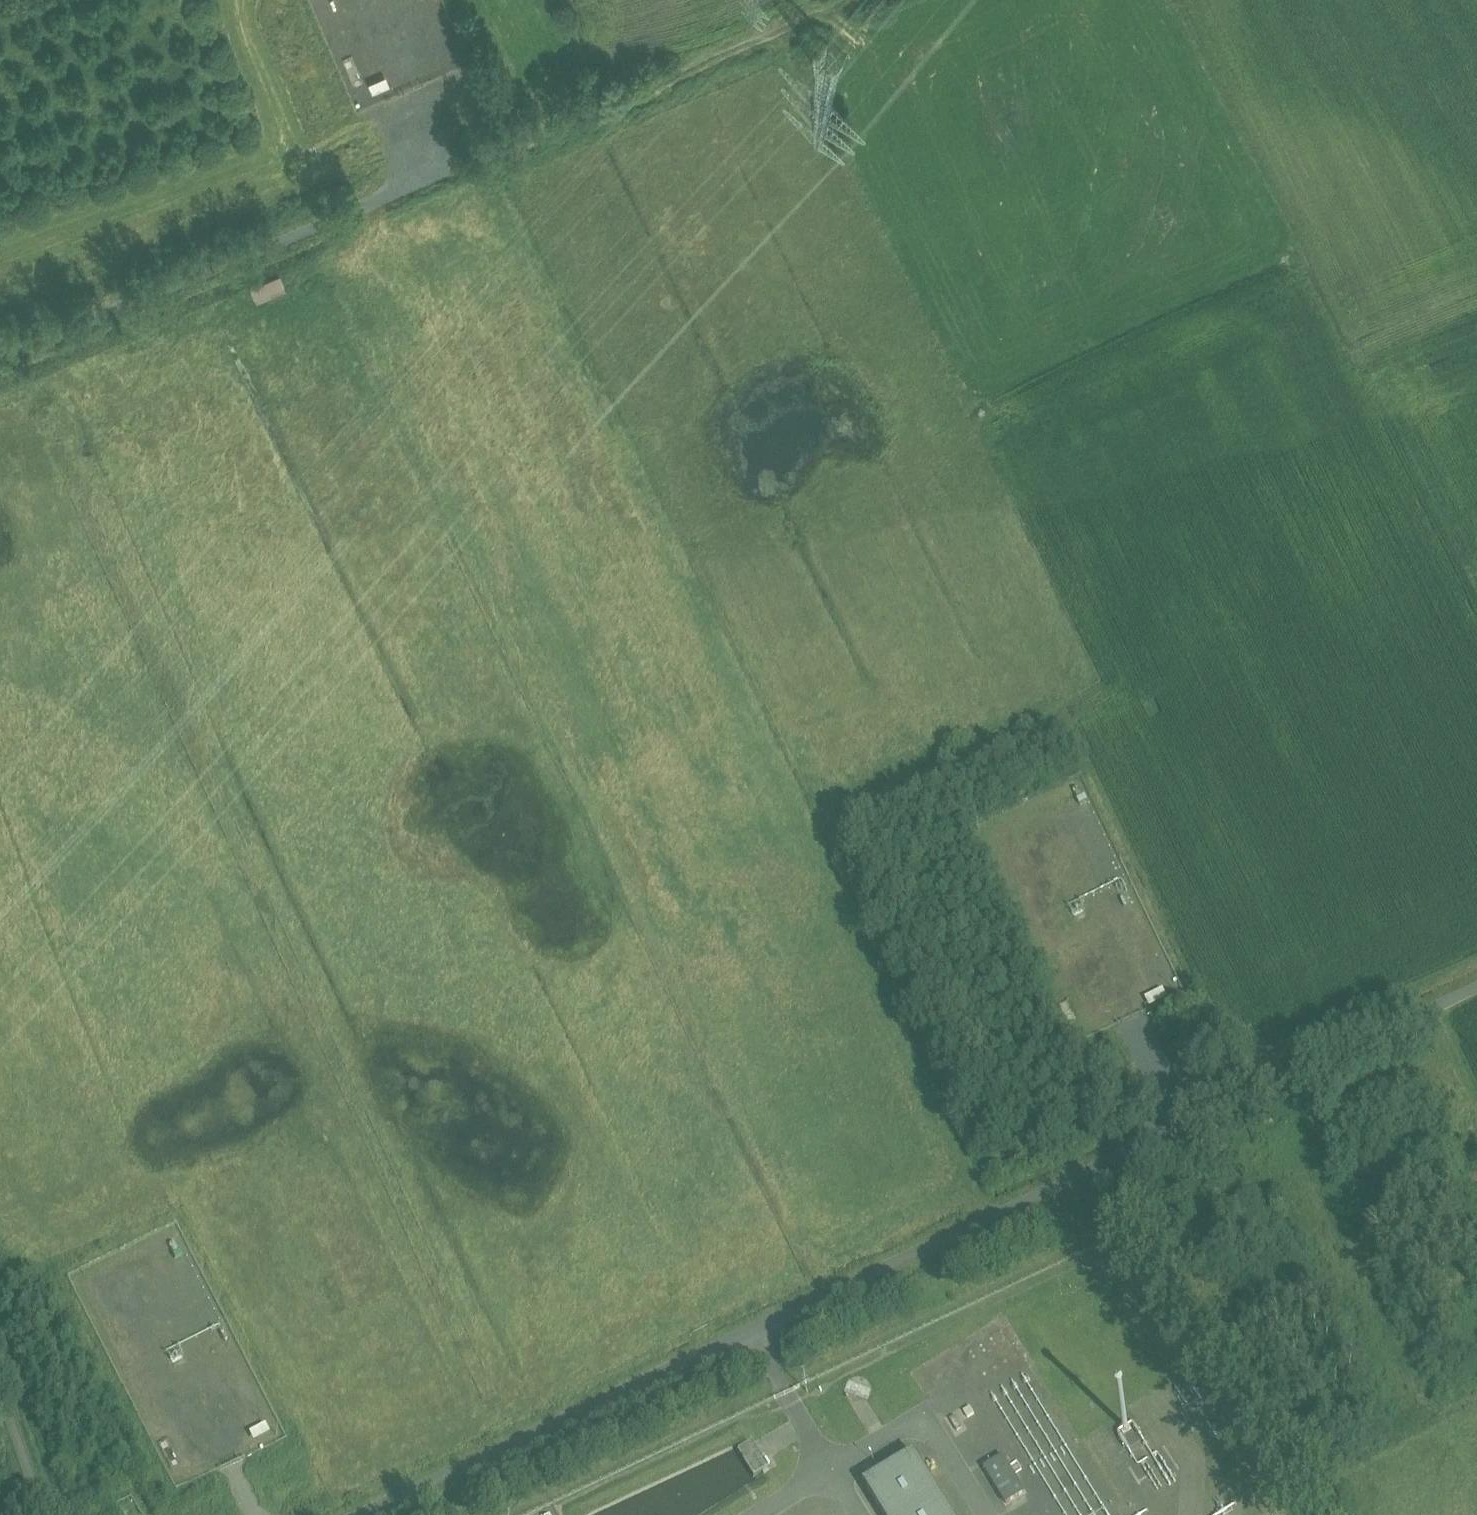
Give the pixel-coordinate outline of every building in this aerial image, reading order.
[(256,303),(287,289),(280,275),(250,289),(256,303)] [(863,1479),(884,1514),(952,1514),(914,1449),(863,1479)] [(1003,1455),(984,1467),(1006,1503),(1025,1491),(1003,1455)]
